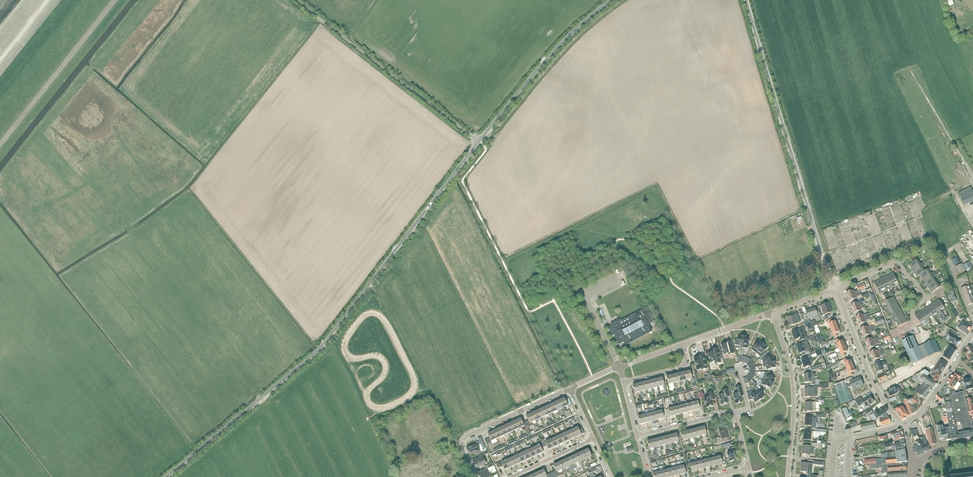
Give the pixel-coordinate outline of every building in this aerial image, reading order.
[(972,201),(972,190),(971,187),(959,193),(965,205),(972,201)] [(964,250),(972,246),(972,245),(972,239),(969,232),(966,233),(966,234),(958,238),(964,250)] [(954,266),(960,263),(957,257),(952,260),(954,266)] [(913,272),(924,264),(922,262),(920,264),(917,260),(909,266),(913,272)] [(972,270),(972,269),(969,262),(964,265),(968,273),(972,270)] [(925,266),(924,265),(924,264),(913,272),(917,278),(920,276),(925,272),(922,268),(925,266)] [(959,272),(965,269),(962,264),(956,267),(959,272)] [(934,274),(933,272),(931,274),(928,270),(925,272),(920,276),(924,282),(934,274)] [(887,276),(893,288),(895,287),(893,284),(898,282),(894,273),(887,276)] [(936,276),(935,275),(934,274),(924,282),(928,287),(936,282),(933,278),(936,276)] [(891,289),(893,288),(887,276),(881,280),(885,288),(889,286),(891,289)] [(881,291),(885,288),(881,280),(874,283),(880,294),(882,293),(881,291)] [(932,293),(942,286),(941,284),(939,286),(936,282),(928,287),(932,293)] [(853,290),(846,293),(847,297),(861,292),(862,292),(861,290),(865,288),(864,284),(857,287),(858,290),(857,290),(854,291),(853,290)] [(972,294),(972,293),(970,286),(962,289),(968,306),(972,304),(972,297),(972,294)] [(862,295),(861,292),(847,297),(849,301),(856,298),(856,297),(859,296),(860,296),(862,295),(863,298),(869,296),(868,296),(869,295),(871,294),(871,292),(868,294),(867,292),(862,295)] [(897,304),(894,297),(885,302),(887,306),(885,308),(886,310),(897,304)] [(941,311),(945,308),(939,300),(933,304),(940,315),(942,313),(941,311)] [(825,317),(822,318),(821,318),(822,321),(829,318),(828,314),(832,312),(829,303),(821,306),(825,317)] [(892,315),(901,310),(897,304),(886,310),(887,312),(890,310),(892,315)] [(938,316),(940,315),(933,304),(927,308),(933,316),(937,313),(938,316)] [(863,305),(852,309),(854,313),(861,310),(861,309),(864,308),(863,305)] [(623,342),(625,345),(652,331),(648,325),(654,322),(647,308),(621,321),(620,319),(613,323),(614,325),(608,328),(612,335),(614,335),(619,344),(623,342)] [(810,322),(809,319),(818,316),(815,308),(806,311),(807,314),(805,315),(806,319),(805,320),(807,323),(810,322)] [(929,319),(933,316),(927,308),(921,312),(929,323),(930,321),(929,319)] [(893,322),(904,316),(901,310),(892,315),(894,319),(892,320),(893,322)] [(927,324),(929,323),(921,312),(915,316),(921,324),(925,321),(927,324)] [(797,314),(787,318),(790,326),(800,323),(797,314)] [(899,327),(908,322),(904,316),(893,322),(894,324),(897,323),(899,327)] [(868,317),(857,321),(858,325),(866,322),(865,321),(869,319),(868,317)] [(877,326),(884,323),(882,318),(875,321),(877,326)] [(831,329),(838,327),(836,321),(833,323),(832,319),(828,321),(831,329)] [(967,334),(972,326),(963,320),(961,323),(958,322),(957,324),(958,326),(958,328),(967,334)] [(838,327),(831,329),(834,338),(838,336),(837,333),(840,332),(838,327)] [(803,328),(792,332),(795,340),(799,338),(799,339),(800,339),(801,341),(807,338),(803,328)] [(874,331),(873,329),(861,333),(863,337),(871,334),(870,333),(874,331)] [(957,333),(950,329),(947,334),(948,335),(945,339),(944,338),(943,341),(946,343),(948,341),(956,347),(958,344),(959,345),(961,342),(960,342),(961,341),(955,336),(957,333)] [(743,348),(743,336),(740,336),(740,337),(738,336),(738,340),(737,340),(736,341),(735,341),(734,341),(735,346),(735,345),(740,346),(740,348),(743,348)] [(924,344),(917,348),(912,336),(901,342),(912,365),(939,352),(933,340),(929,342),(924,344)] [(812,339),(811,337),(806,340),(806,342),(797,346),(800,354),(804,352),(805,354),(811,352),(808,342),(812,340),(812,339)] [(839,349),(846,346),(843,341),(841,342),(839,339),(836,341),(839,349)] [(727,355),(734,353),(731,341),(725,343),(725,344),(721,345),(723,355),(728,354),(727,354),(727,355)] [(756,353),(763,344),(761,342),(761,343),(759,341),(757,344),(756,343),(755,344),(755,345),(751,350),(756,353)] [(877,341),(866,345),(868,349),(875,346),(875,345),(878,343),(877,341)] [(763,344),(756,353),(760,357),(760,358),(767,354),(765,353),(766,352),(765,351),(767,348),(765,347),(766,346),(763,344)] [(839,349),(836,350),(837,353),(840,352),(842,357),(846,356),(845,353),(848,352),(846,346),(839,349)] [(949,361),(956,351),(949,347),(943,357),(949,361)] [(964,353),(968,360),(968,361),(969,363),(972,361),(972,360),(972,357),(972,358),(972,352),(970,347),(967,349),(967,351),(964,353)] [(717,349),(714,349),(714,350),(714,351),(711,351),(712,353),(708,354),(711,367),(715,366),(715,365),(721,363),(720,359),(721,359),(720,352),(718,353),(717,349)] [(883,355),(882,353),(871,357),(873,361),(880,358),(879,357),(883,355)] [(701,370),(707,368),(704,355),(697,357),(697,358),(693,359),(697,371),(701,369),(701,370)] [(769,357),(768,357),(767,355),(763,358),(763,359),(762,360),(763,365),(775,362),(774,359),(773,357),(770,358),(770,357),(769,357)] [(809,357),(802,359),(804,367),(812,365),(811,363),(812,363),(811,359),(810,356),(809,357)] [(847,368),(853,366),(851,360),(848,361),(847,358),(843,360),(847,368)] [(828,369),(834,366),(840,364),(838,360),(832,362),(832,363),(827,365),(828,369)] [(947,365),(940,360),(933,371),(940,376),(947,365)] [(874,365),(877,373),(883,371),(881,368),(884,367),(884,366),(887,365),(885,361),(882,363),(880,364),(880,363),(874,365)] [(853,366),(847,368),(850,377),(854,375),(853,372),(856,371),(853,366)] [(690,371),(684,372),(686,380),(687,380),(690,379),(691,383),(694,383),(693,378),(692,379),(690,371)] [(929,374),(926,372),(925,371),(915,376),(913,378),(920,385),(923,382),(933,389),(937,385),(927,377),(929,374)] [(684,372),(678,374),(680,382),(681,381),(685,381),(686,384),(684,385),(686,391),(688,391),(687,384),(688,384),(687,380),(686,380),(684,372)] [(762,379),(773,384),(775,381),(774,380),(775,378),(772,377),(772,376),(772,375),(771,375),(772,373),(764,372),(764,374),(762,379)] [(887,379),(887,378),(892,376),(890,372),(885,374),(877,377),(880,382),(887,379)] [(940,377),(933,372),(929,378),(936,383),(940,377)] [(961,377),(956,373),(952,379),(950,378),(946,385),(953,389),(961,377)] [(680,382),(678,374),(672,375),(674,383),(675,383),(679,382),(680,386),(682,386),(681,381),(680,382)] [(815,385),(816,385),(815,374),(804,374),(805,382),(810,382),(810,385),(815,385)] [(674,383),(672,375),(666,377),(668,385),(673,384),(674,388),(676,387),(675,383),(674,383)] [(970,379),(968,380),(967,377),(965,378),(965,381),(963,382),(963,383),(961,384),(962,387),(972,384),(970,379)] [(662,378),(656,379),(658,387),(659,387),(663,386),(664,390),(666,390),(665,386),(664,386),(662,378)] [(773,384),(762,379),(760,378),(759,380),(761,381),(760,384),(763,385),(766,387),(766,388),(767,388),(768,388),(768,387),(771,389),(772,386),(772,387),(773,384)] [(834,385),(839,400),(841,405),(853,401),(848,388),(852,387),(853,389),(863,385),(860,378),(853,380),(852,378),(846,380),(846,381),(834,385)] [(656,379),(650,381),(652,389),(653,388),(657,388),(658,391),(658,392),(660,391),(659,387),(658,387),(656,379)] [(652,389),(650,381),(645,382),(647,390),(651,389),(652,393),(654,393),(654,392),(653,388),(652,389)] [(645,382),(639,384),(641,391),(642,391),(645,390),(646,395),(648,394),(647,390),(645,382)] [(920,387),(929,395),(932,390),(924,383),(920,387)] [(641,391),(639,384),(633,385),(635,393),(639,392),(641,396),(642,396),(643,395),(642,391),(641,391)] [(815,388),(805,388),(805,397),(817,397),(817,388),(821,388),(821,389),(828,389),(828,385),(816,385),(815,385),(815,388)] [(939,394),(941,396),(944,395),(947,394),(948,391),(952,394),(954,392),(950,389),(946,385),(939,394)] [(741,396),(743,396),(741,386),(736,387),(737,393),(733,394),(735,404),(742,402),(741,396)] [(901,393),(900,391),(899,386),(887,391),(890,396),(897,393),(898,395),(899,394),(899,393),(901,393)] [(929,395),(920,387),(918,386),(915,390),(917,391),(916,392),(925,399),(929,395)] [(763,392),(764,391),(760,388),(759,389),(757,391),(755,389),(753,390),(760,400),(762,398),(764,397),(762,394),(763,394),(763,392)] [(721,404),(728,403),(727,397),(730,396),(728,389),(722,390),(723,394),(719,395),(721,404)] [(757,402),(760,400),(753,390),(749,393),(747,393),(749,401),(751,399),(751,400),(753,400),(755,402),(757,401),(757,402)] [(704,397),(706,407),(713,405),(712,399),(715,399),(713,391),(707,393),(708,396),(704,397)] [(972,437),(972,431),(971,424),(971,422),(970,420),(970,417),(968,409),(965,401),(963,392),(950,396),(950,397),(951,401),(951,403),(953,411),(956,426),(959,440),(972,437)] [(866,408),(874,402),(870,396),(863,401),(861,397),(855,401),(859,407),(863,404),(866,408)] [(915,397),(904,401),(909,416),(915,412),(917,411),(915,405),(918,404),(917,398),(915,397)] [(559,401),(562,408),(564,407),(568,406),(565,400),(565,398),(559,401)] [(821,405),(822,404),(824,404),(825,399),(815,400),(815,402),(813,402),(813,403),(805,403),(806,411),(813,411),(816,411),(816,409),(819,409),(819,405),(821,405)] [(559,410),(562,408),(559,401),(553,403),(557,411),(558,413),(560,412),(559,410)] [(554,412),(557,411),(553,403),(548,406),(551,413),(554,412)] [(674,408),(675,408),(674,403),(672,404),(673,408),(668,409),(670,417),(676,416),(674,408)] [(951,403),(945,404),(948,423),(952,441),(952,442),(959,440),(956,426),(953,411),(951,403)] [(548,415),(551,413),(548,406),(543,409),(546,416),(547,417),(549,416),(548,415)] [(908,415),(905,409),(904,406),(902,408),(900,409),(899,408),(896,410),(902,420),(906,418),(905,417),(908,415)] [(881,416),(888,411),(885,407),(879,412),(878,411),(874,414),(877,419),(881,416)] [(541,418),(546,416),(543,409),(537,411),(541,418)] [(537,420),(541,418),(537,411),(532,414),(535,421),(536,422),(538,421),(537,420)] [(640,425),(646,423),(644,415),(645,415),(644,411),(642,411),(643,415),(638,417),(640,425)] [(532,422),(535,421),(532,414),(526,416),(528,420),(525,421),(528,426),(528,427),(528,428),(533,425),(532,422)] [(805,425),(812,426),(812,428),(816,429),(817,418),(814,418),(814,417),(812,417),(806,417),(805,425)] [(891,423),(889,419),(889,417),(877,422),(876,421),(874,422),(862,425),(861,425),(862,432),(877,428),(891,423)] [(524,426),(523,423),(521,419),(515,421),(519,429),(519,430),(521,429),(521,428),(524,426)] [(513,431),(519,429),(515,421),(510,424),(513,431)] [(508,434),(513,431),(510,424),(504,426),(508,434)] [(505,435),(508,434),(504,426),(499,429),(502,436),(503,438),(505,437),(505,435)] [(582,428),(579,429),(577,426),(575,427),(575,428),(572,430),(576,437),(584,433),(582,428)] [(951,440),(949,428),(944,429),(944,427),(942,427),(942,426),(937,427),(939,440),(944,439),(944,441),(946,441),(951,440)] [(700,436),(701,436),(705,435),(706,439),(708,439),(707,434),(706,435),(704,427),(698,428),(700,436)] [(718,444),(724,442),(724,440),(730,438),(727,427),(718,430),(721,440),(718,441),(718,444)] [(572,430),(571,428),(570,429),(570,431),(567,432),(570,440),(576,437),(572,430)] [(698,428),(693,430),(695,438),(696,438),(699,437),(700,441),(702,440),(701,436),(700,436),(698,428)] [(929,447),(929,446),(936,444),(932,428),(926,430),(928,444),(927,444),(929,447)] [(497,439),(502,436),(499,429),(493,431),(497,439)] [(689,439),(690,439),(693,438),(694,442),(697,442),(696,438),(695,438),(693,430),(687,431),(689,439)] [(895,441),(904,438),(901,430),(892,433),(895,441)] [(913,446),(914,449),(912,450),(914,454),(916,453),(918,456),(930,450),(929,447),(927,444),(925,445),(923,443),(926,441),(924,437),(918,439),(916,430),(910,431),(911,437),(913,446)] [(496,439),(497,439),(493,431),(488,434),(490,438),(485,440),(487,445),(492,443),(492,444),(497,442),(496,439)] [(566,431),(564,432),(565,433),(562,435),(565,442),(570,440),(567,432),(566,431)] [(691,443),(690,439),(689,439),(687,431),(681,433),(683,441),(687,440),(688,444),(691,443)] [(814,432),(805,431),(804,439),(813,440),(814,432)] [(673,443),(674,443),(677,442),(678,446),(680,446),(679,442),(678,442),(677,434),(671,435),(673,443)] [(560,445),(565,442),(562,435),(556,437),(560,445)] [(671,435),(665,437),(667,445),(668,445),(671,444),(672,448),(675,447),(674,443),(673,443),(671,435)] [(556,437),(555,436),(553,437),(554,438),(551,440),(554,447),(560,445),(556,437)] [(482,448),(485,447),(481,437),(478,439),(479,442),(477,443),(467,448),(471,455),(475,453),(476,455),(481,453),(480,451),(478,446),(481,445),(482,448)] [(667,445),(665,437),(659,438),(661,446),(662,446),(666,445),(666,449),(669,449),(668,445),(667,445)] [(551,440),(550,438),(548,440),(548,441),(545,442),(549,450),(554,447),(551,440)] [(663,450),(662,446),(661,446),(659,438),(653,440),(655,448),(656,447),(660,446),(661,450),(663,450)] [(655,448),(653,440),(647,441),(649,449),(654,448),(655,452),(657,451),(656,447),(655,448)] [(894,451),(895,451),(906,450),(904,440),(895,443),(895,446),(893,446),(894,451)] [(541,449),(544,448),(542,443),(539,444),(539,443),(537,445),(537,446),(534,447),(538,455),(543,452),(541,449)] [(821,444),(819,444),(812,443),(812,446),(803,445),(803,454),(814,455),(814,447),(818,447),(823,448),(823,445),(821,444)] [(532,449),(529,450),(532,458),(538,455),(534,447),(532,449)] [(731,454),(727,454),(729,462),(734,461),(733,461),(736,460),(733,448),(730,449),(731,454)] [(532,458),(529,450),(528,449),(526,450),(526,451),(523,453),(527,460),(532,458)] [(585,459),(587,463),(588,463),(587,458),(591,456),(588,449),(582,452),(585,459)] [(884,464),(907,462),(905,450),(887,453),(887,458),(896,457),(897,457),(886,458),(886,459),(881,459),(881,464),(884,464)] [(482,456),(488,454),(487,451),(479,454),(480,457),(473,460),(476,468),(486,464),(482,456)] [(581,461),(585,459),(582,452),(576,454),(580,462),(579,462),(581,466),(583,465),(581,461)] [(516,465),(521,463),(518,455),(517,453),(515,454),(516,456),(512,458),(516,465)] [(521,463),(527,460),(523,453),(518,455),(521,463)] [(712,454),(713,458),(714,458),(716,466),(722,464),(720,456),(715,458),(714,453),(712,454)] [(575,464),(579,462),(580,462),(576,454),(571,457),(574,464),(573,465),(575,469),(577,468),(575,464)] [(714,458),(713,458),(709,459),(708,455),(706,456),(707,460),(708,460),(710,467),(716,466),(714,458)] [(516,465),(512,458),(512,456),(509,457),(510,459),(507,460),(510,468),(516,465)] [(700,457),(701,461),(702,461),(704,469),(710,467),(708,460),(707,460),(703,461),(702,456),(700,457)] [(568,467),(567,467),(569,471),(571,471),(569,466),(573,465),(574,464),(571,457),(565,460),(568,467)] [(696,463),(698,470),(704,469),(702,461),(701,461),(697,462),(696,458),(694,459),(695,463),(696,463)] [(510,468),(507,460),(506,459),(504,460),(504,461),(501,463),(501,462),(496,464),(498,469),(503,467),(504,470),(510,468)] [(564,469),(567,467),(568,467),(565,460),(559,462),(563,470),(562,470),(564,474),(566,473),(564,469)] [(691,472),(698,470),(696,463),(695,463),(691,464),(690,460),(688,460),(689,465),(690,465),(691,472)] [(677,467),(679,475),(685,473),(684,466),(683,461),(681,462),(682,466),(678,467),(677,467)] [(553,472),(555,476),(556,476),(560,475),(558,472),(562,470),(563,470),(559,462),(553,465),(556,471),(553,472)] [(907,471),(907,465),(907,462),(884,464),(884,473),(888,473),(907,471)] [(479,473),(481,476),(490,476),(492,476),(490,473),(492,471),(493,473),(496,471),(495,469),(494,466),(493,463),(485,467),(486,469),(479,473)] [(809,464),(809,463),(802,463),(801,471),(806,472),(807,472),(806,475),(808,475),(811,475),(813,464),(809,464)]
